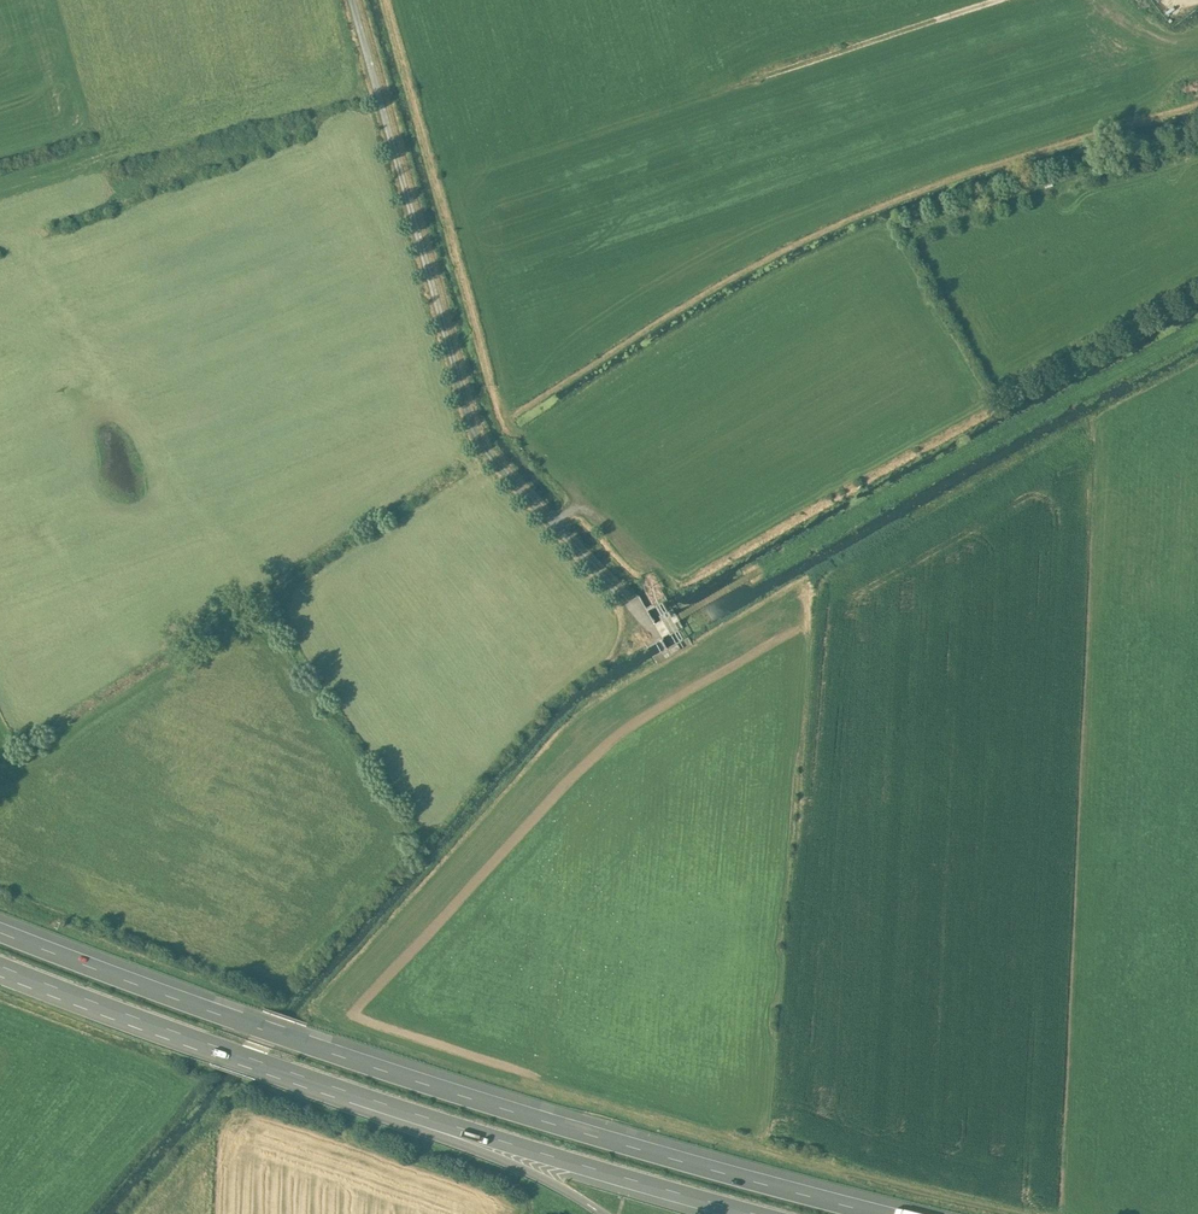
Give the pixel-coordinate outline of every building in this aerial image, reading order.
[(678,632),(680,631),(683,628),(679,621),(676,615),(673,609),(669,611),(663,614),(661,611),(659,606),(667,601),(665,598),(660,590),(653,573),(641,576),(644,587),(646,593),(653,606),(650,607),(647,608),(639,595),(635,598),(622,605),(652,637),(643,641),(647,649),(656,644),(662,641),(664,639),(663,638),(669,634),(670,636),(671,635),(678,632)]
